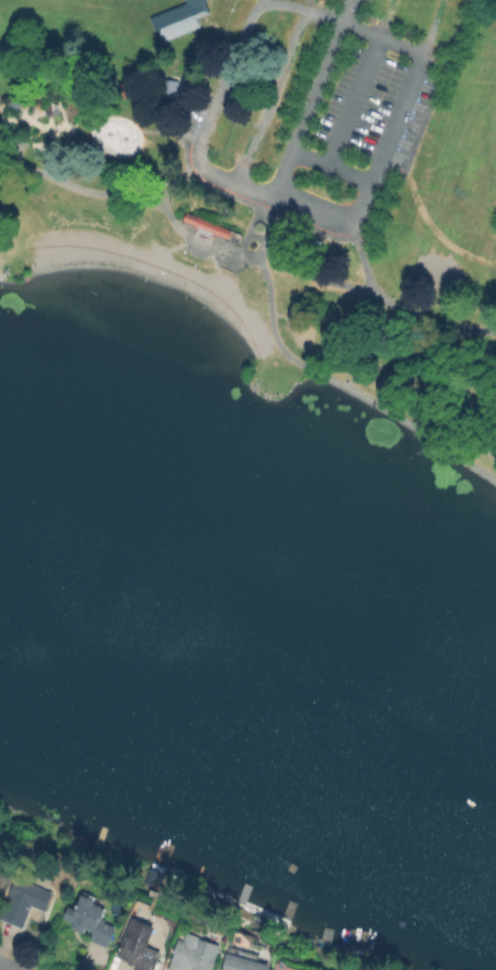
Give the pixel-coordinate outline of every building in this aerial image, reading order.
[(189,3),(188,0),(208,0),(212,12),(200,16),(203,27),(162,40),(150,17),(189,3)] [(179,77),(173,93),(156,87),(161,72),(179,77)] [(129,84),(125,98),(109,93),(113,79),(129,84)] [(59,113),(54,119),(45,114),(42,105),(51,100),(60,104),(59,113)] [(232,229),(228,238),(182,219),(186,210),(232,229)] [(9,873),(0,892),(0,869),(9,873)] [(55,892),(47,912),(32,905),(22,928),(0,919),(18,876),(55,892)] [(107,907),(101,922),(115,927),(107,947),(90,941),(94,932),(85,928),(83,933),(72,928),(74,922),(65,918),(70,906),(78,909),(86,890),(97,895),(94,902),(107,907)] [(162,960),(158,969),(134,969),(136,965),(116,956),(133,917),(156,927),(147,948),(160,954),(158,958),(162,960)] [(219,945),(212,969),(165,969),(175,937),(182,939),(183,935),(219,945)] [(227,954),(258,959),(259,953),(228,948),(227,954)] [(270,964),(268,969),(221,969),(227,951),(270,964)]
